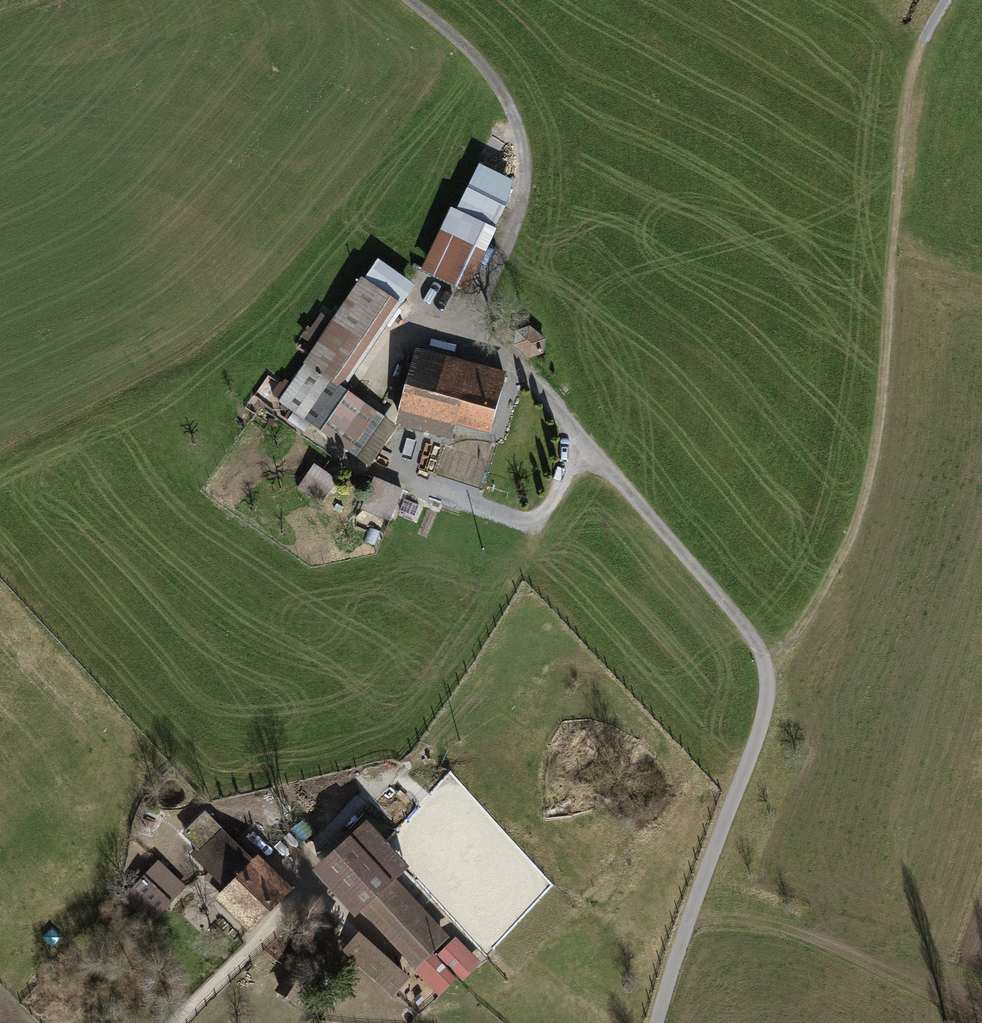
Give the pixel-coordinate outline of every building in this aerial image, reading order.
[(465,193),(426,273),(458,289),(498,209),(465,193)] [(409,287),(377,266),(282,405),(366,463),(388,431),(335,395),(409,287)] [(323,309),(303,336),(312,343),(332,316),(323,309)] [(545,338),(530,327),(517,330),(514,345),(527,357),(544,354),(545,338)] [(502,379),(415,356),(398,421),(448,434),(451,422),(488,432),(502,379)] [(334,479),(309,462),(292,487),(318,504),(334,479)] [(374,484),(354,523),(380,536),(400,498),(374,484)] [(316,870),(356,913),(361,908),(391,880),(404,868),(365,826),(316,870)] [(199,860),(262,920),(291,889),(261,861),(253,869),(220,838),(199,860)] [(391,880),(361,908),(415,967),(431,953),(446,940),(391,880)] [(145,883),(121,906),(145,932),(169,910),(145,883)] [(358,937),(345,951),(393,994),(406,980),(358,937)] [(454,940),(439,957),(464,981),(479,965),(454,940)] [(415,967),(438,992),(454,978),(431,953),(415,967)]
